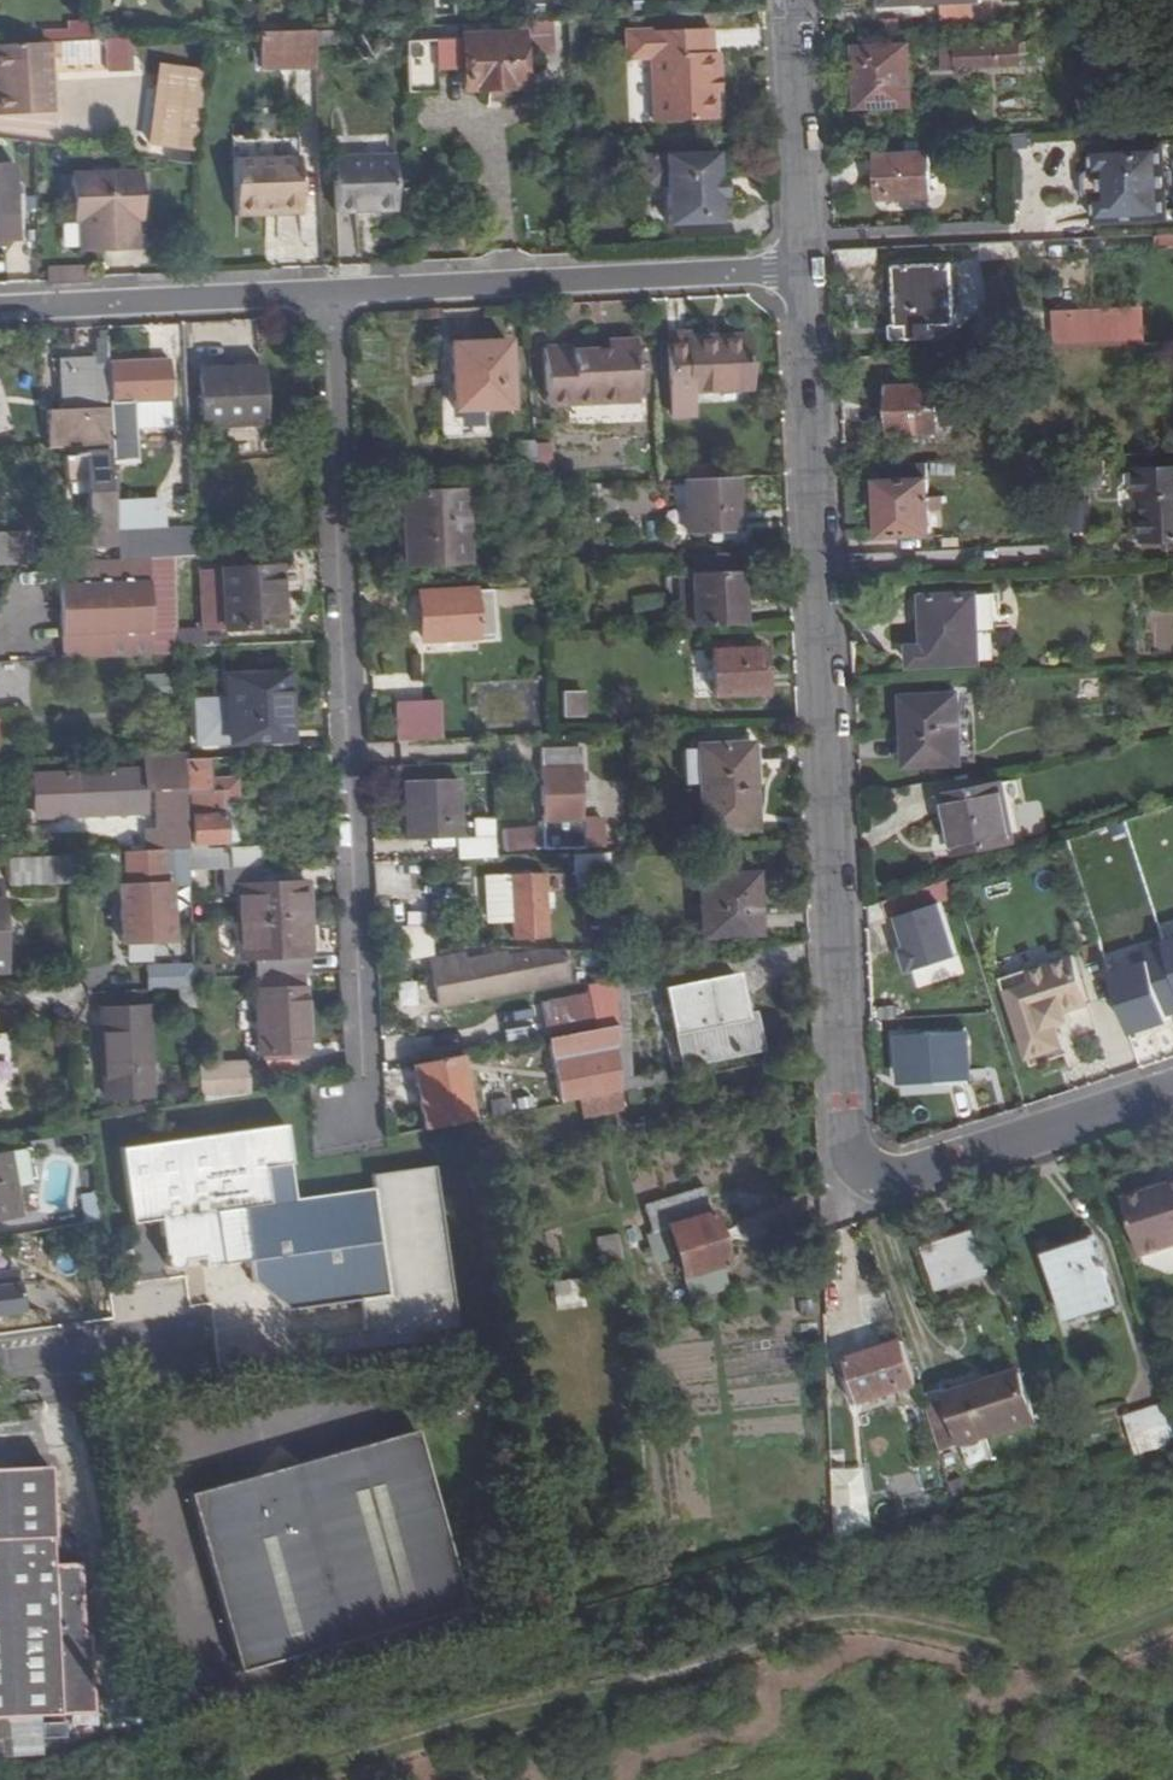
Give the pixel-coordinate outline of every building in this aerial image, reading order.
[(550,22),(522,23),(523,36),(464,38),(464,42),(440,42),(439,27),(406,28),(411,110),(440,109),(440,88),(466,87),(467,93),(525,90),(523,60),(551,59),(550,22)] [(522,23),(439,27),(440,42),(464,42),(464,38),(523,36),(522,23)] [(44,43),(52,43),(95,41),(94,27),(70,28),(70,33),(43,33),(44,43)] [(261,69),(315,68),(314,31),(261,34),(261,69)] [(338,31),(318,31),(319,45),(338,44),(338,31)] [(714,80),(720,79),(718,54),(713,54),(711,32),(627,36),(628,61),(652,60),(656,123),(716,119),(715,93),(714,80)] [(133,39),(107,40),(108,73),(133,72),(133,39)] [(0,89),(0,115),(54,113),(52,43),(44,43),(1,44),(2,89),(0,89)] [(1031,43),(959,46),(960,67),(1027,64),(1026,55),(1031,56),(1031,43)] [(909,48),(856,50),(857,105),(911,103),(909,48)] [(196,151),(205,74),(161,69),(151,145),(196,151)] [(1092,148),(1094,176),(1102,176),(1102,196),(1095,197),(1095,224),(1168,221),(1165,145),(1092,148)] [(337,212),(361,211),(361,204),(375,203),(375,210),(397,209),(395,154),(335,157),(337,212)] [(303,206),(301,155),(233,158),(234,215),(261,214),(261,207),(303,206)] [(931,155),(880,157),(881,198),(933,197),(931,155)] [(720,225),(719,200),(719,181),(717,156),(666,159),(669,228),(720,225)] [(17,215),(16,166),(3,166),(2,160),(0,160),(0,216),(17,215)] [(132,198),(142,198),(141,169),(71,172),(73,218),(80,218),(82,249),(136,247),(135,215),(132,215),(132,198)] [(143,214),(142,198),(132,198),(132,215),(135,215),(143,214)] [(1158,229),(1158,247),(1172,247),(1172,230),(1158,229)] [(953,269),(897,271),(900,329),(910,328),(910,341),(936,340),(936,328),(955,327),(953,269)] [(1057,348),(1147,346),(1146,306),(1056,308),(1057,348)] [(694,404),(693,390),(752,387),(750,338),(669,342),(672,416),(694,415),(694,404)] [(456,411),(460,411),(491,410),(513,410),(510,343),(453,345),(456,411)] [(574,349),(547,350),(549,407),(638,403),(636,344),(613,345),(614,351),(574,353),(574,349)] [(171,350),(113,353),(117,450),(139,450),(138,418),(137,390),(172,388),(173,388),(171,350)] [(203,356),(203,366),(261,363),(261,353),(203,356)] [(49,449),(115,445),(111,362),(95,363),(95,355),(60,357),(62,415),(92,415),(92,428),(48,429),(49,449)] [(264,417),(261,363),(203,366),(206,419),(264,417)] [(173,417),(172,388),(137,390),(138,418),(173,417)] [(939,390),(890,392),(892,435),(939,434),(939,390)] [(491,410),(460,411),(461,426),(470,434),(482,434),(491,425),(491,410)] [(520,444),(521,475),(536,475),(535,445),(535,443),(520,444)] [(548,445),(535,445),(536,475),(537,488),(550,487),(548,445)] [(88,456),(92,543),(118,542),(113,455),(88,456)] [(958,463),(932,464),(932,478),(958,477),(958,463)] [(1134,500),(1139,500),(1141,542),(1172,540),(1172,470),(1133,472),(1134,500)] [(740,534),(738,478),(686,480),(688,535),(740,534)] [(929,481),(878,483),(881,537),(931,536),(930,512),(941,511),(940,500),(930,500),(929,481)] [(466,493),(406,495),(408,564),(468,562),(466,493)] [(121,558),(175,556),(194,555),(193,521),(119,525),(121,558)] [(34,563),(33,533),(0,534),(0,565),(34,563)] [(103,559),(118,558),(118,548),(103,548),(103,559)] [(175,556),(60,561),(66,658),(179,651),(175,556)] [(526,578),(541,577),(540,563),(540,560),(526,561),(526,578)] [(224,568),(228,629),(286,627),(283,567),(224,568)] [(680,578),(682,629),(743,626),(741,574),(680,578)] [(492,595),(423,598),(425,642),(494,638),(492,595)] [(924,647),(910,646),(911,667),(981,664),(978,595),(922,598),(924,647)] [(179,644),(198,645),(197,634),(179,634),(179,644)] [(763,649),(712,652),(714,696),(765,694),(763,649)] [(205,660),(180,661),(185,752),(185,760),(211,758),(205,660)] [(712,669),(694,669),(694,696),(713,695),(712,669)] [(288,739),(285,675),(229,678),(232,742),(288,739)] [(292,675),(285,675),(288,739),(295,738),(292,675)] [(580,694),(562,694),(562,718),(581,718),(580,694)] [(905,740),(907,766),(963,763),(961,694),(903,697),(905,740)] [(397,706),(399,743),(440,741),(439,705),(397,706)] [(752,788),(750,747),(698,750),(702,832),(754,830),(752,788)] [(750,747),(752,788),(759,788),(758,747),(750,747)] [(580,750),(540,750),(543,850),(563,850),(563,825),(581,824),(580,750)] [(161,770),(26,775),(28,807),(150,803),(149,785),(161,785),(162,829),(150,830),(152,850),(189,849),(184,752),(160,754),(161,770)] [(185,760),(189,825),(190,850),(190,871),(229,869),(231,869),(230,850),(209,851),(209,843),(227,842),(226,805),(238,805),(237,781),(212,782),(211,758),(185,760)] [(458,781),(407,783),(409,840),(460,838),(458,781)] [(1004,790),(941,793),(945,852),(1006,848),(1004,790)] [(473,837),(458,838),(459,859),(496,858),(495,819),(473,820),(473,837)] [(231,869),(263,868),(262,849),(230,850),(231,869)] [(150,851),(129,853),(130,887),(123,887),(125,942),(176,939),(175,886),(167,886),(165,851),(150,851)] [(609,873),(609,856),(577,856),(577,874),(609,873)] [(259,959),(260,975),(315,973),(312,921),(311,884),(263,885),(263,868),(231,869),(229,869),(230,887),(241,887),(245,959),(259,959)] [(751,908),(756,908),(755,871),(698,874),(701,935),(752,932),(751,908)] [(511,877),(511,879),(491,879),(492,925),(513,924),(515,943),(548,941),(546,876),(511,877)] [(891,921),(960,898),(955,881),(886,904),(891,921)] [(414,904),(415,931),(432,931),(431,903),(414,904)] [(751,908),(752,932),(762,931),(762,908),(756,908),(751,908)] [(451,982),(455,1003),(570,979),(564,951),(548,950),(496,961),(496,957),(466,963),(464,955),(446,958),(446,961),(433,962),(438,985),(451,982)] [(1030,977),(1004,985),(1028,1061),(1063,1049),(1056,1026),(1070,1022),(1068,1012),(1090,1005),(1075,957),(1028,971),(1030,977)] [(148,988),(191,986),(190,962),(146,964),(148,988)] [(1138,967),(1139,989),(1146,989),(1147,1005),(1172,1004),(1172,966),(1138,967)] [(738,974),(667,988),(676,1038),(673,1038),(674,1051),(669,1052),(670,1064),(751,1048),(738,974)] [(308,987),(262,989),(265,1051),(311,1049),(308,987)] [(590,996),(543,1004),(549,1034),(596,1026),(590,996)] [(146,1009),(105,1010),(110,1096),(151,1095),(146,1009)] [(581,1100),(623,1092),(620,1025),(547,1038),(559,1104),(581,1100)] [(924,1035),(924,1040),(901,1041),(901,1062),(908,1062),(909,1079),(971,1076),(969,1037),(951,1038),(951,1034),(924,1035)] [(463,1058),(413,1066),(417,1088),(421,1087),(424,1101),(420,1102),(426,1130),(458,1124),(473,1121),(463,1058)] [(251,1062),(201,1072),(203,1103),(257,1094),(251,1062)] [(623,1092),(581,1100),(584,1116),(625,1108),(623,1092)] [(377,1188),(298,1199),(289,1123),(123,1146),(133,1222),(162,1218),(166,1253),(169,1252),(170,1261),(172,1265),(175,1267),(180,1268),(185,1266),(187,1264),(187,1258),(204,1256),(205,1266),(253,1259),(256,1281),(293,1308),(365,1299),(369,1328),(397,1324),(398,1335),(462,1326),(437,1164),(376,1173),(377,1188)] [(14,1151),(0,1153),(0,1221),(24,1217),(18,1183),(14,1151)] [(1147,1194),(1122,1202),(1141,1259),(1172,1248),(1172,1185),(1161,1189),(1163,1194),(1148,1199),(1147,1194)] [(1161,1189),(1147,1194),(1148,1199),(1163,1194),(1161,1189)] [(88,1224),(103,1222),(98,1192),(83,1195),(88,1224)] [(708,1197),(662,1210),(683,1280),(728,1266),(708,1197)] [(597,1236),(598,1263),(621,1262),(620,1235),(597,1236)] [(976,1237),(929,1253),(941,1290),(988,1274),(976,1237)] [(1051,1262),(1097,1247),(1095,1240),(1049,1254),(1051,1262)] [(1110,1285),(1097,1247),(1051,1262),(1063,1300),(1110,1285)] [(23,1311),(17,1270),(0,1272),(0,1314),(23,1311)] [(555,1310),(583,1307),(580,1279),(552,1282),(555,1310)] [(919,1385),(906,1343),(850,1361),(863,1403),(919,1385)] [(1017,1371),(950,1394),(965,1442),(987,1435),(1034,1420),(1017,1371)] [(950,1394),(926,1402),(941,1450),(965,1442),(950,1394)] [(1138,1457),(1172,1446),(1172,1417),(1168,1403),(1126,1417),(1138,1457)] [(276,1470),(191,1494),(242,1671),(468,1606),(419,1430),(295,1465),(276,1470)] [(993,1457),(987,1435),(965,1442),(972,1464),(993,1457)] [(286,1458),(276,1470),(295,1465),(286,1458)] [(0,1467),(0,1487),(10,1487),(10,1482),(53,1481),(52,1465),(0,1467)] [(834,1469),(836,1539),(870,1538),(868,1468),(834,1469)] [(36,1716),(94,1713),(92,1635),(84,1635),(82,1562),(56,1563),(53,1481),(10,1482),(10,1487),(0,1487),(0,1718),(36,1716)] [(0,1718),(0,1727),(36,1725),(36,1716),(0,1718)] [(66,1722),(41,1722),(42,1739),(66,1738),(66,1722)]
